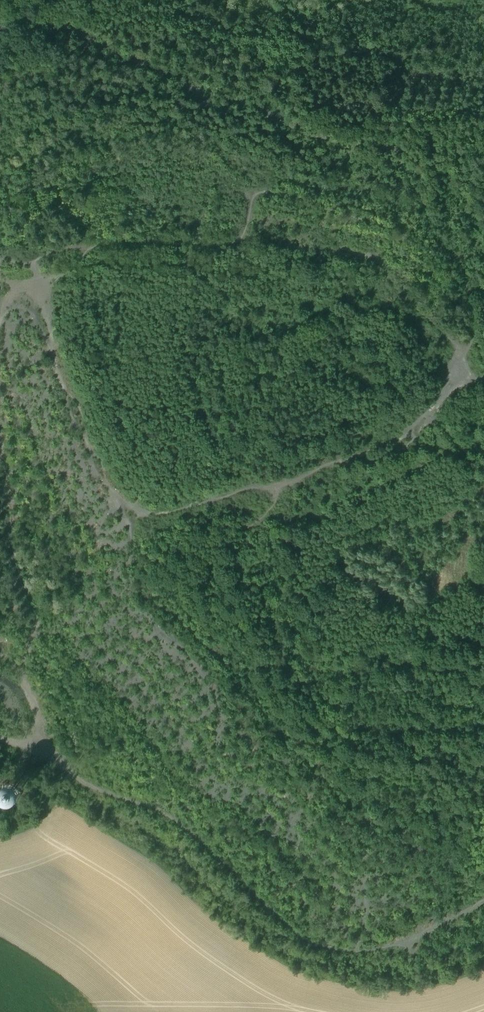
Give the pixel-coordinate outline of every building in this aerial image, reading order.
[(24,797),(24,793),(24,789),(21,785),(18,783),(13,782),(9,783),(6,785),(3,789),(3,793),(4,797),(6,801),(9,803),(14,804),(18,803),(21,800),(24,797)]
